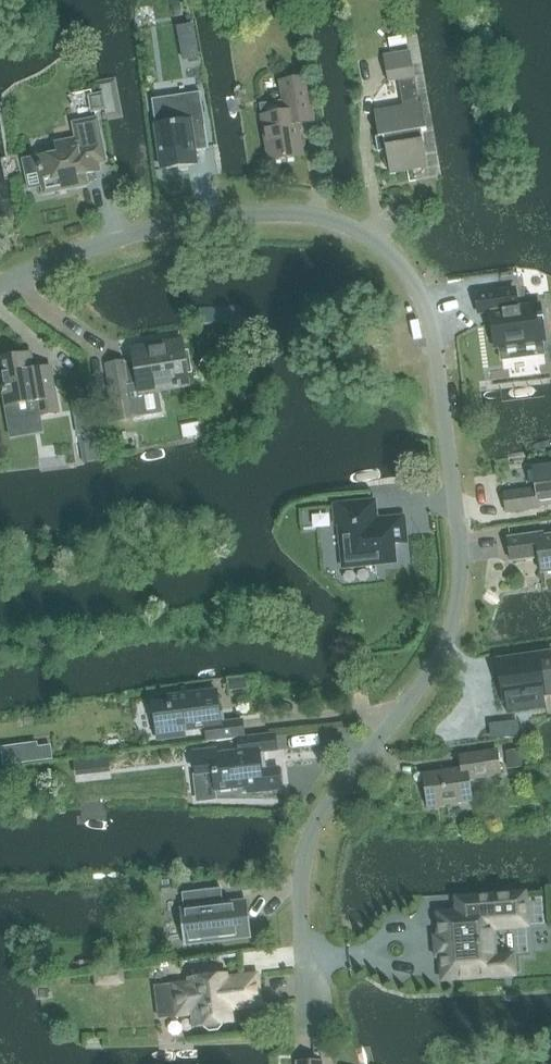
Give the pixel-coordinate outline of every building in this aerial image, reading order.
[(198,47),(182,50),(183,60),(190,59),(190,62),(198,60),(198,57),(200,56),(198,47)] [(399,83),(415,80),(410,51),(384,55),(388,84),(399,83)] [(302,157),(297,125),(314,122),(306,76),(279,79),(284,113),(262,117),(270,162),(302,157)] [(106,121),(123,118),(115,77),(94,81),(97,95),(101,95),(103,110),(106,121)] [(427,131),(422,103),(419,104),(415,80),(399,83),(403,106),(374,112),(378,138),(376,138),(378,153),(386,152),(390,175),(428,168),(422,132),(427,131)] [(198,92),(150,99),(161,170),(197,166),(195,151),(207,150),(203,126),(209,125),(206,102),(199,104),(198,92)] [(97,95),(89,97),(92,112),(103,110),(101,95),(97,95)] [(58,151),(20,160),(26,189),(42,186),(43,192),(46,193),(87,185),(85,175),(99,172),(98,163),(106,162),(97,119),(75,123),(78,139),(57,144),(58,151)] [(514,290),(476,294),(479,312),(479,314),(491,312),(495,344),(499,343),(501,360),(544,354),(542,337),(539,320),(544,319),(543,315),(541,315),(540,312),(539,305),(516,308),(514,290)] [(124,362),(106,365),(113,403),(116,421),(162,413),(161,403),(159,391),(189,386),(182,339),(132,347),(135,365),(124,367),(124,362)] [(30,354),(0,359),(0,370),(9,422),(58,413),(53,383),(36,386),(30,354)] [(86,398),(73,400),(75,410),(88,408),(86,398)] [(529,510),(529,508),(550,505),(550,465),(533,468),(536,489),(504,494),(506,513),(529,510)] [(375,520),(373,503),(336,507),(338,525),(341,524),(345,566),(396,561),(394,544),(405,543),(402,517),(375,520)] [(544,537),(543,534),(507,539),(510,561),(538,557),(540,573),(550,571),(550,536),(544,537)] [(497,661),(504,701),(505,701),(507,713),(546,707),(544,695),(550,694),(550,653),(497,661)] [(229,681),(230,692),(248,690),(247,679),(229,681)] [(208,741),(244,736),(242,721),(221,723),(217,692),(169,698),(170,701),(153,703),(157,742),(186,738),(185,731),(206,728),(208,741)] [(218,749),(193,753),(199,800),(217,798),(216,790),(248,786),(249,792),(281,787),(279,768),(261,771),(259,753),(276,750),(275,735),(238,739),(240,752),(219,755),(218,749)] [(37,742),(0,746),(3,765),(52,759),(50,745),(38,746),(37,742)] [(508,769),(524,767),(521,749),(506,751),(508,769)] [(428,807),(471,801),(468,779),(500,775),(497,751),(460,756),(462,769),(424,775),(428,807)] [(89,758),(74,760),(76,773),(91,772),(89,758)] [(171,877),(159,878),(160,889),(172,887),(171,877)] [(221,889),(182,894),(184,908),(182,909),(184,922),(187,943),(250,935),(245,904),(223,906),(221,889)] [(451,980),(502,976),(500,957),(490,957),(488,927),(522,924),(520,896),(453,901),(454,914),(434,916),(439,972),(451,971),(451,980)] [(184,981),(171,982),(176,1019),(190,1017),(192,1029),(204,1028),(209,1032),(219,1031),(224,1025),(235,1024),(234,1013),(259,1010),(255,978),(219,982),(218,975),(184,979),(184,981)]
